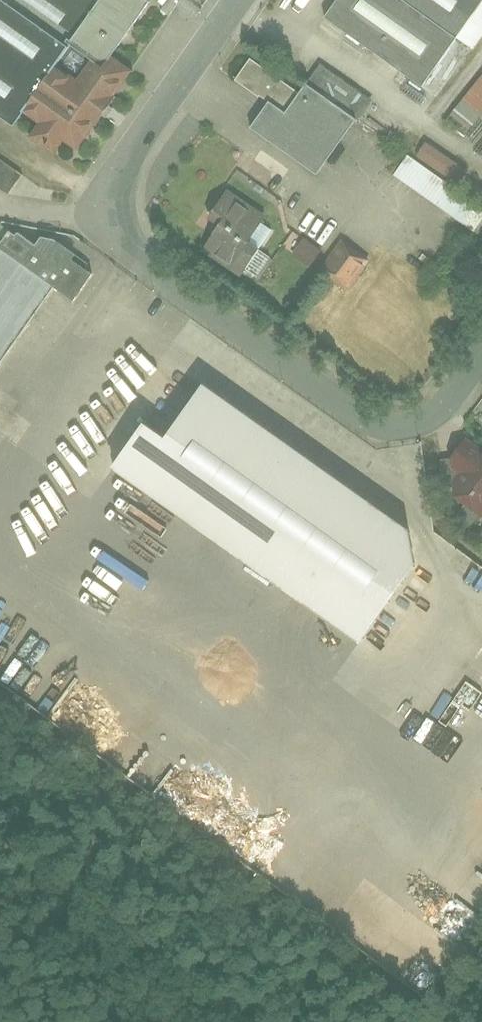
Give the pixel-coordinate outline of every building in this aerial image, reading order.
[(50,155),(60,140),(83,156),(133,84),(114,71),(161,3),(156,0),(0,0),(0,121),(50,155)] [(325,18),(421,86),(481,0),(337,0),(325,18)] [(405,127),(329,73),(317,91),(305,83),(298,93),(250,59),(235,79),(268,102),(251,126),(316,173),(355,118),(392,144),(405,127)] [(439,128),(456,142),(479,114),(481,117),(481,75),(439,128)] [(478,238),(481,233),(481,212),(458,195),(470,179),(423,146),(398,181),(478,238)] [(8,195),(22,176),(0,161),(0,189),(8,195)] [(266,216),(228,189),(202,224),(214,233),(204,246),(242,273),(259,249),(248,241),(266,216)] [(53,286),(73,300),(94,270),(48,238),(40,249),(14,231),(2,248),(0,246),(0,363),(53,286)] [(332,234),(321,251),(301,237),(295,246),(320,263),(337,237),(332,234)] [(319,270),(347,290),(369,259),(342,239),(319,270)] [(413,574),(405,531),(194,386),(160,436),(129,415),(89,474),(356,657),(413,574)] [(467,446),(447,471),(464,484),(455,496),(455,497),(454,499),(469,511),(459,525),(474,536),(481,526),(481,458),(467,446)]
